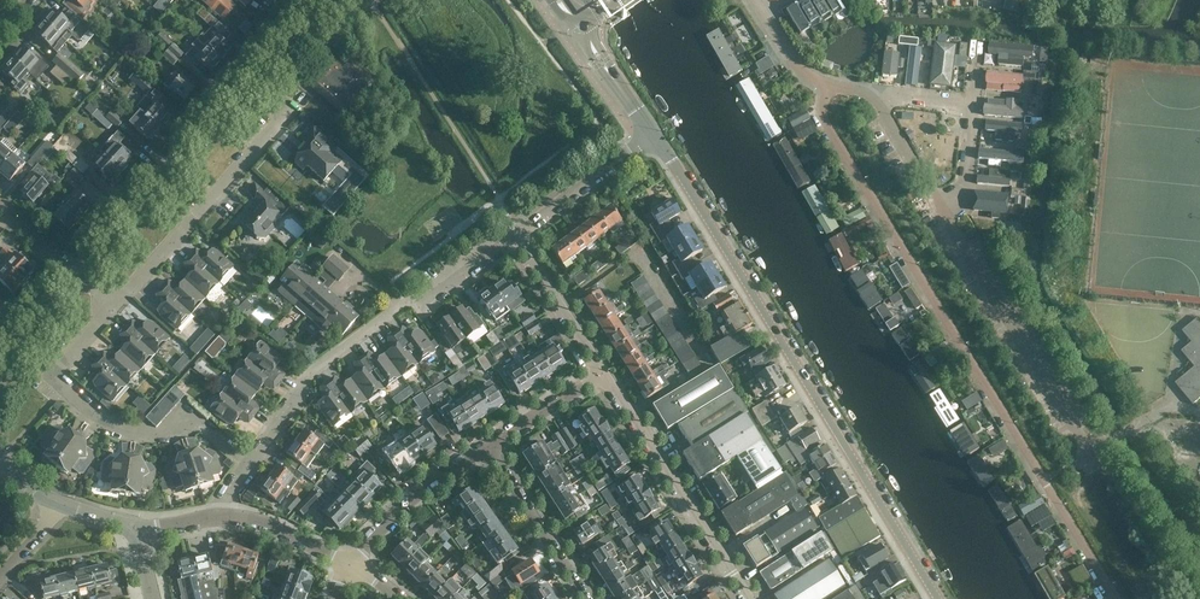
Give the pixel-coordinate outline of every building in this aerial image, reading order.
[(84,0),(73,0),(66,8),(83,22),(94,8),(84,0)] [(94,8),(99,2),(97,0),(84,0),(94,8)] [(235,8),(226,0),(202,0),(225,20),(235,8)] [(250,4),(245,0),(242,0),(238,4),(245,10),(250,4)] [(810,4),(811,3),(809,0),(806,0),(800,4),(800,3),(797,4),(800,9),(799,9),(810,27),(811,28),(821,22),(810,4)] [(822,0),(809,0),(811,3),(810,4),(821,22),(822,23),(832,16),(822,0)] [(840,0),(822,0),(832,16),(833,17),(845,9),(840,0)] [(1017,12),(1018,5),(1005,2),(1003,9),(1017,12)] [(810,27),(799,9),(800,9),(797,4),(796,4),(797,5),(786,12),(788,15),(800,35),(800,34),(810,27)] [(108,18),(113,12),(108,7),(103,13),(108,18)] [(212,29),(205,37),(203,36),(199,41),(221,62),(232,50),(226,45),(229,42),(224,37),(228,33),(203,9),(197,15),(212,29)] [(54,11),(44,22),(63,39),(68,32),(69,33),(73,28),(54,11)] [(63,39),(44,22),(34,33),(58,53),(67,42),(63,39)] [(239,30),(245,35),(252,27),(246,22),(239,30)] [(718,31),(707,37),(730,76),(740,71),(718,31)] [(155,40),(166,49),(161,55),(163,57),(162,57),(173,67),(184,55),(173,45),(161,33),(155,40)] [(221,62),(199,41),(198,40),(192,46),(194,48),(186,56),(197,67),(200,64),(211,73),(221,62)] [(952,86),(956,44),(936,41),(931,84),(952,86)] [(1000,64),(1023,66),(1024,56),(1033,57),(1034,45),(990,42),(989,54),(1000,54),(1000,64)] [(966,57),(967,44),(960,43),(958,56),(966,57)] [(22,48),(12,59),(31,76),(36,69),(37,70),(41,65),(22,48)] [(1047,62),(1048,49),(1040,48),(1039,61),(1047,62)] [(322,73),(311,85),(320,94),(321,93),(345,115),(376,82),(374,80),(342,50),(321,72),(322,73)] [(885,50),(884,74),(900,75),(900,51),(885,50)] [(912,50),(906,80),(917,83),(923,52),(912,50)] [(77,85),(85,75),(60,54),(52,63),(77,85)] [(771,79),(781,71),(768,54),(758,62),(771,79)] [(31,76),(12,59),(2,70),(14,81),(10,86),(21,95),(28,87),(28,84),(25,82),(31,76)] [(831,72),(833,64),(834,63),(823,59),(820,68),(831,72)] [(68,78),(55,67),(49,74),(62,85),(68,78)] [(170,103),(154,89),(155,88),(143,77),(142,78),(134,70),(127,78),(136,86),(137,84),(149,95),(137,108),(141,112),(160,129),(171,117),(164,110),(170,103)] [(1035,80),(1036,73),(1023,71),(1022,79),(1035,80)] [(176,72),(170,79),(163,86),(175,96),(172,100),(179,107),(184,101),(185,101),(195,90),(176,72)] [(749,80),(742,84),(745,89),(740,92),(769,140),(781,133),(749,80)] [(101,102),(95,108),(94,107),(98,103),(92,97),(87,101),(92,105),(89,108),(93,115),(92,116),(108,130),(113,125),(118,129),(124,122),(112,112),(101,102)] [(1025,116),(1025,99),(987,98),(986,115),(1025,116)] [(789,118),(800,140),(819,131),(807,108),(789,118)] [(3,130),(11,136),(19,126),(12,120),(16,115),(8,109),(0,118),(0,133),(3,130)] [(149,141),(160,129),(141,112),(130,124),(149,141)] [(1015,132),(1022,133),(1023,122),(986,120),(986,130),(996,131),(996,139),(1015,140),(1015,132)] [(319,177),(321,177),(321,181),(325,184),(330,178),(329,177),(338,167),(339,157),(334,152),(334,144),(316,129),(311,129),(303,138),(303,142),(306,145),(301,151),(301,152),(298,156),(296,164),(304,171),(307,167),(319,177)] [(120,144),(121,143),(125,138),(118,132),(100,153),(103,155),(121,171),(131,160),(128,157),(131,154),(120,144)] [(785,140),(774,146),(798,188),(809,182),(785,140)] [(1028,150),(1029,143),(1016,141),(1015,148),(1028,150)] [(46,142),(43,146),(34,156),(41,162),(53,148),(46,142)] [(14,155),(3,145),(0,148),(0,171),(14,155)] [(1025,160),(1025,151),(980,149),(980,159),(1025,160)] [(47,168),(56,158),(50,152),(41,162),(47,168)] [(73,167),(83,175),(90,168),(80,159),(79,161),(69,152),(63,158),(73,167)] [(0,171),(0,177),(3,179),(5,177),(10,182),(25,164),(14,155),(0,171)] [(111,182),(121,171),(103,155),(97,161),(96,160),(92,165),(111,182)] [(1026,173),(1026,167),(1026,166),(1014,165),(1013,172),(1026,173)] [(83,175),(73,167),(72,167),(67,173),(70,175),(69,175),(79,184),(85,177),(83,175)] [(978,183),(1011,185),(1012,171),(979,169),(978,183)] [(51,182),(46,178),(41,173),(22,194),(33,204),(48,187),(48,186),(51,182)] [(272,225),(280,215),(269,204),(269,197),(255,185),(250,191),(257,202),(242,219),(243,225),(258,239),(265,239),(273,230),(272,225)] [(837,227),(814,187),(803,193),(826,234),(837,227)] [(1023,197),(1024,190),(1011,189),(1010,196),(1023,197)] [(1007,212),(1008,192),(976,190),(975,211),(1007,212)] [(68,199),(63,204),(80,220),(91,207),(90,206),(91,204),(90,202),(89,201),(88,201),(86,201),(85,201),(83,200),(86,197),(79,191),(77,194),(71,201),(68,199)] [(48,211),(57,201),(50,195),(41,205),(48,211)] [(650,227),(656,237),(669,229),(666,223),(680,215),(676,208),(677,207),(673,200),(667,203),(668,205),(652,215),(657,223),(650,227)] [(80,220),(63,204),(58,210),(61,212),(55,219),(63,226),(62,228),(62,230),(63,231),(64,232),(66,232),(68,231),(69,232),(80,220)] [(611,207),(599,216),(613,234),(625,226),(622,222),(611,207)] [(846,226),(867,217),(863,208),(842,216),(846,226)] [(1020,224),(1021,216),(1008,215),(1007,222),(1020,224)] [(613,234),(599,216),(587,225),(598,239),(609,231),(612,235),(613,234)] [(598,239),(587,225),(576,233),(587,248),(598,239)] [(673,236),(669,229),(656,237),(660,245),(667,241),(674,252),(695,239),(687,227),(673,236)] [(587,248),(576,233),(564,242),(575,257),(587,248)] [(857,266),(841,235),(830,241),(846,272),(857,266)] [(695,239),(674,252),(679,260),(672,264),(678,274),(692,266),(688,261),(703,252),(695,239)] [(615,249),(620,256),(631,248),(626,241),(615,249)] [(575,257),(564,242),(552,251),(563,266),(575,257)] [(1,263),(23,283),(33,271),(7,248),(0,256),(0,262),(2,263),(1,263)] [(196,251),(191,257),(221,284),(234,269),(234,266),(218,252),(213,251),(205,259),(196,251)] [(221,284),(191,257),(186,263),(195,271),(186,281),(207,299),(221,284)] [(339,281),(348,271),(333,258),(324,268),(339,281)] [(592,266),(597,273),(608,265),(603,258),(592,266)] [(900,262),(892,266),(902,288),(910,284),(900,262)] [(23,283),(1,263),(0,265),(0,282),(13,294),(23,283)] [(279,291),(296,306),(318,281),(297,263),(281,281),(285,285),(279,291)] [(696,273),(692,266),(678,274),(683,282),(690,278),(697,289),(717,276),(710,264),(696,273)] [(574,280),(578,287),(591,277),(586,271),(574,280)] [(861,271),(851,278),(861,294),(859,295),(869,309),(881,302),(861,271)] [(717,276),(697,289),(702,297),(695,302),(701,312),(715,304),(711,298),(725,289),(717,276)] [(631,285),(635,291),(648,284),(643,277),(631,285)] [(207,299),(186,281),(177,291),(168,283),(163,289),(192,315),(207,299)] [(318,281),(296,306),(316,324),(338,299),(318,281)] [(504,283),(493,290),(506,308),(514,302),(516,305),(522,300),(520,297),(512,286),(508,289),(504,283)] [(635,291),(639,298),(652,290),(648,284),(635,291)] [(192,315),(163,289),(158,294),(167,302),(158,311),(161,317),(175,329),(179,330),(192,315)] [(487,290),(480,295),(483,298),(480,300),(496,323),(510,313),(506,308),(493,290),(489,293),(487,290)] [(599,292),(593,296),(589,290),(581,295),(585,301),(585,302),(593,314),(612,302),(618,298),(615,293),(609,297),(608,296),(604,299),(599,292)] [(639,298),(643,304),(656,296),(652,290),(639,298)] [(643,304),(647,310),(659,302),(656,296),(643,304)] [(730,297),(713,306),(718,314),(734,304),(730,297)] [(358,318),(338,299),(316,324),(325,332),(331,325),(342,336),(358,318)] [(612,302),(593,314),(601,326),(615,317),(626,310),(623,305),(616,310),(612,302)] [(647,310),(651,316),(663,308),(659,302),(647,310)] [(722,315),(728,325),(747,314),(741,303),(722,315)] [(898,326),(884,305),(876,310),(890,332),(898,326)] [(651,316),(655,322),(667,314),(663,308),(651,316)] [(462,309),(450,318),(466,339),(480,329),(470,316),(468,317),(462,309)] [(643,328),(653,324),(648,313),(639,317),(643,328)] [(536,321),(536,320),(532,314),(520,321),(525,328),(536,321)] [(655,322),(659,328),(671,321),(667,314),(655,322)] [(747,314),(728,325),(728,326),(721,331),(727,341),(712,350),(721,366),(750,348),(742,336),(738,338),(735,335),(753,324),(747,314)] [(615,317),(601,326),(608,339),(634,322),(631,317),(624,322),(626,326),(623,329),(615,317)] [(466,339),(450,318),(438,327),(444,335),(442,337),(452,350),(466,339)] [(1199,318),(1183,332),(1188,338),(1192,343),(1182,352),(1195,368),(1176,384),(1193,405),(1199,400),(1199,319),(1199,318)] [(659,328),(663,335),(675,327),(671,321),(659,328)] [(132,323),(127,328),(156,355),(170,340),(169,337),(154,324),(149,322),(141,331),(132,323)] [(542,329),(537,322),(525,330),(530,337),(542,329)] [(634,322),(608,339),(616,351),(636,338),(641,334),(638,330),(633,333),(628,326),(634,322)] [(663,335),(667,341),(679,333),(675,327),(663,335)] [(156,355),(127,328),(121,335),(130,343),(121,352),(142,371),(156,355)] [(498,328),(492,332),(491,333),(499,344),(506,339),(498,328)] [(274,342),(281,333),(275,329),(268,337),(274,342)] [(401,329),(396,333),(419,365),(437,352),(423,333),(418,331),(408,338),(401,329)] [(917,357),(902,330),(893,336),(908,363),(917,357)] [(224,342),(228,336),(224,332),(219,338),(224,342)] [(419,365),(396,333),(389,338),(395,347),(385,355),(402,377),(419,365)] [(499,344),(491,333),(486,337),(494,347),(499,344)] [(513,347),(525,339),(521,333),(509,341),(513,347)] [(667,341),(671,347),(683,339),(679,333),(667,341)] [(636,338),(616,351),(624,363),(643,351),(649,347),(646,342),(640,346),(636,338)] [(671,347),(674,353),(687,345),(683,339),(671,347)] [(260,343),(248,360),(280,384),(284,378),(275,371),(282,361),(278,355),(262,344),(260,343)] [(547,350),(541,354),(553,372),(564,365),(550,343),(545,347),(547,350)] [(674,353),(679,359),(691,351),(687,345),(674,353)] [(197,346),(192,351),(197,355),(202,350),(197,346)] [(212,358),(217,351),(211,347),(206,354),(212,358)] [(752,372),(770,361),(762,348),(739,362),(744,369),(748,366),(752,372)] [(643,351),(624,363),(632,375),(646,366),(657,359),(654,354),(648,358),(643,351)] [(679,359),(682,365),(695,357),(691,351),(679,359)] [(142,371),(121,352),(113,362),(104,354),(98,360),(127,387),(142,371)] [(491,368),(498,363),(491,352),(487,354),(486,352),(483,354),(484,356),(491,368)] [(402,377),(385,355),(374,363),(368,353),(361,358),(385,390),(402,377)] [(553,372),(541,354),(535,358),(533,355),(528,358),(542,379),(553,372)] [(449,360),(457,371),(463,367),(464,367),(456,356),(449,360)] [(491,368),(484,356),(477,361),(485,372),(491,368)] [(682,365),(686,371),(699,364),(695,357),(682,365)] [(385,390),(361,358),(355,363),(362,372),(351,380),(368,402),(385,390)] [(542,379),(528,358),(523,361),(525,364),(519,369),(530,387),(542,379)] [(127,387),(98,360),(93,366),(102,374),(93,383),(96,388),(110,401),(114,402),(127,387)] [(248,360),(235,377),(258,394),(265,383),(275,391),(280,384),(248,360)] [(699,364),(686,371),(691,378),(703,370),(699,364)] [(910,370),(926,394),(934,388),(918,364),(910,370)] [(646,366),(632,375),(640,387),(665,371),(662,366),(651,373),(646,366)] [(463,367),(457,371),(458,373),(454,376),(458,382),(468,375),(463,367)] [(719,367),(653,407),(667,431),(733,391),(719,367)] [(750,389),(753,393),(780,376),(775,367),(756,379),(759,383),(750,389)] [(530,387),(519,369),(514,372),(511,369),(506,372),(519,394),(530,387)] [(665,371),(640,387),(648,400),(662,390),(658,383),(662,380),(662,379),(668,375),(665,371)] [(452,386),(458,382),(454,376),(448,379),(452,386)] [(780,376),(753,393),(756,398),(765,393),(767,397),(786,385),(780,376)] [(235,377),(222,394),(254,418),(259,411),(250,405),(258,394),(235,377)] [(368,402),(351,380),(341,387),(334,378),(327,383),(350,415),(368,402)] [(350,415),(327,383),(321,388),(328,397),(318,404),(320,410),(333,428),(350,415)] [(486,390),(481,393),(492,411),(503,404),(490,383),(484,386),(486,390)] [(421,391),(418,386),(412,391),(413,392),(414,394),(415,396),(421,391)] [(174,387),(170,392),(180,401),(185,396),(174,387)] [(433,406),(440,401),(432,389),(425,394),(433,406)] [(939,390),(930,396),(937,407),(935,409),(946,427),(958,420),(939,390)] [(678,427),(692,449),(693,450),(753,412),(752,411),(748,413),(733,391),(678,427)] [(170,392),(165,397),(175,407),(180,401),(170,392)] [(473,394),(468,397),(482,418),(492,411),(481,393),(475,397),(473,394)] [(250,423),(254,418),(222,394),(210,410),(211,413),(228,425),(233,427),(241,417),(250,423)] [(426,406),(426,407),(429,404),(422,394),(414,399),(416,402),(421,409),(426,406)] [(970,409),(981,401),(977,394),(965,401),(970,409)] [(170,412),(175,407),(165,397),(160,403),(170,412)] [(465,403),(459,407),(472,426),(478,422),(477,421),(482,418),(468,397),(463,400),(465,403)] [(58,401),(54,406),(58,411),(63,406),(58,401)] [(170,412),(160,403),(155,408),(166,418),(170,412)] [(766,404),(753,412),(757,419),(770,411),(766,404)] [(465,430),(472,426),(459,407),(454,411),(452,407),(446,411),(460,432),(464,429),(465,430)] [(161,423),(166,418),(155,408),(150,413),(154,417),(157,420),(161,423)] [(382,408),(376,412),(379,417),(385,413),(382,408)] [(789,435),(807,424),(797,409),(780,420),(789,435)] [(580,429),(583,434),(602,422),(595,411),(580,420),(584,426),(580,429)] [(770,411),(757,419),(762,428),(776,420),(770,411)] [(753,412),(693,450),(684,456),(701,482),(707,478),(719,471),(738,458),(746,470),(749,475),(752,481),(759,491),(783,475),(781,472),(782,471),(770,453),(776,450),(762,428),(757,419),(753,412)] [(150,413),(146,419),(149,422),(154,417),(150,413)] [(440,440),(449,434),(436,414),(427,421),(440,440)] [(154,417),(149,422),(153,425),(157,420),(154,417)] [(161,423),(157,420),(153,425),(156,428),(161,423)] [(85,424),(75,421),(70,434),(60,436),(59,428),(52,429),(42,444),(42,449),(49,453),(45,459),(68,475),(72,470),(78,474),(83,473),(93,459),(92,451),(84,452),(83,443),(93,433),(88,426),(84,432),(81,430),(85,424)] [(303,430),(305,431),(296,443),(316,458),(325,446),(330,450),(334,444),(332,442),(323,435),(324,434),(320,429),(310,422),(303,430)] [(602,422),(583,434),(586,438),(590,435),(594,441),(608,432),(602,422)] [(421,426),(417,429),(409,435),(424,456),(431,452),(430,450),(436,446),(433,441),(436,439),(429,430),(426,432),(421,426)] [(957,426),(950,431),(963,452),(971,446),(957,426)] [(567,444),(573,440),(566,428),(560,432),(567,444)] [(812,461),(814,465),(831,455),(825,445),(819,449),(817,445),(823,441),(816,429),(779,453),(786,465),(796,458),(802,467),(812,461)] [(608,432),(594,441),(594,442),(590,445),(593,450),(598,447),(601,452),(615,443),(608,432)] [(537,442),(535,441),(533,442),(532,442),(529,443),(530,444),(528,446),(527,448),(530,452),(524,455),(531,466),(550,454),(560,448),(566,444),(559,433),(553,437),(556,443),(553,445),(551,443),(546,447),(545,447),(539,445),(537,442)] [(409,435),(402,440),(397,443),(411,463),(416,459),(418,461),(424,456),(409,435)] [(366,453),(372,447),(362,436),(356,441),(366,453)] [(195,454),(195,440),(185,440),(187,447),(184,448),(182,441),(174,447),(181,459),(176,469),(169,465),(165,471),(171,489),(175,491),(184,487),(186,493),(214,484),(212,478),(219,475),(221,472),(215,454),(208,451),(205,458),(195,454)] [(571,450),(572,450),(578,446),(573,440),(567,444),(571,450)] [(366,453),(356,441),(350,446),(360,458),(366,453)] [(1003,441),(994,446),(999,455),(1008,449),(1003,441)] [(316,458),(296,443),(287,455),(296,462),(292,468),(304,477),(304,476),(312,482),(316,476),(307,470),(316,458)] [(397,443),(390,448),(387,445),(377,452),(388,466),(390,465),(393,470),(397,468),(399,472),(403,469),(404,470),(413,465),(411,463),(397,443)] [(615,443),(601,452),(605,458),(600,461),(603,465),(622,453),(615,443)] [(143,449),(134,445),(133,451),(130,450),(131,444),(122,444),(124,458),(116,465),(111,459),(105,463),(102,482),(104,484),(112,485),(111,492),(139,497),(140,490),(149,491),(152,489),(155,470),(150,464),(144,469),(138,461),(143,449)] [(566,444),(560,448),(564,454),(570,450),(566,444)] [(622,453),(603,465),(606,470),(611,468),(615,474),(629,464),(622,453)] [(538,477),(557,465),(550,454),(531,466),(538,477)] [(582,455),(577,458),(581,465),(586,461),(582,455)] [(831,455),(814,465),(818,470),(810,475),(815,483),(831,473),(829,470),(837,465),(831,455)] [(577,458),(570,463),(574,469),(581,465),(577,458)] [(978,458),(968,464),(984,488),(994,482),(978,458)] [(586,461),(581,465),(585,471),(588,476),(592,473),(589,469),(590,468),(586,461)] [(367,462),(351,479),(355,483),(372,499),(377,494),(376,493),(381,488),(377,484),(380,481),(371,473),(375,470),(367,462)] [(545,488),(564,475),(557,465),(538,477),(545,488)] [(581,465),(574,469),(578,476),(585,471),(581,465)] [(279,467),(270,479),(289,493),(290,493),(299,482),(300,482),(304,477),(292,468),(288,473),(279,467)] [(86,477),(90,479),(95,471),(90,469),(86,477)] [(326,476),(327,477),(334,484),(340,477),(333,470),(326,476)] [(739,475),(742,480),(749,475),(746,470),(739,475)] [(825,479),(834,494),(849,485),(840,470),(825,479)] [(719,471),(707,478),(710,483),(704,487),(712,499),(730,488),(719,471)] [(571,486),(567,480),(564,475),(545,488),(552,498),(566,489),(571,486)] [(759,491),(722,515),(736,537),(799,497),(785,475),(783,475),(759,491)] [(749,475),(742,480),(746,485),(752,481),(749,475)] [(321,482),(321,483),(328,490),(334,484),(327,477),(321,482)] [(599,492),(611,484),(607,477),(594,485),(599,492)] [(626,493),(630,498),(645,489),(638,478),(619,490),(622,495),(626,493)] [(289,493),(270,479),(261,491),(276,502),(282,494),(286,497),(289,493)] [(586,491),(593,487),(589,481),(582,485),(586,491)] [(801,491),(806,488),(803,482),(798,486),(801,491)] [(372,499),(355,483),(349,490),(346,488),(343,492),(361,509),(365,505),(366,506),(372,499)] [(849,485),(834,494),(841,506),(857,497),(849,485)] [(253,486),(245,497),(252,502),(260,491),(253,486)] [(996,486),(988,491),(1008,522),(1016,517),(996,486)] [(590,498),(597,494),(593,487),(586,491),(590,498)] [(730,488),(712,499),(720,511),(737,501),(736,499),(737,498),(730,488)] [(473,489),(461,497),(460,495),(455,498),(457,501),(454,503),(458,508),(463,504),(470,514),(485,504),(478,492),(476,493),(473,489)] [(566,489),(552,498),(558,509),(577,497),(574,492),(570,495),(566,489)] [(645,489),(630,498),(626,501),(629,506),(633,503),(637,509),(652,499),(645,489)] [(315,491),(307,499),(297,509),(298,509),(304,516),(322,498),(315,491)] [(361,509),(343,492),(339,496),(341,498),(335,504),(352,520),(357,515),(356,514),(361,509)] [(809,500),(812,506),(810,508),(816,505),(821,501),(818,495),(809,500)] [(291,514),(301,502),(295,496),(285,508),(291,514)] [(584,508),(580,502),(577,497),(558,509),(566,520),(584,508)] [(841,506),(823,517),(820,519),(828,532),(864,510),(857,497),(841,506)] [(352,520),(335,504),(330,499),(319,510),(328,518),(326,521),(334,529),(337,526),(341,530),(345,525),(347,526),(352,520)] [(612,499),(607,502),(611,509),(616,506),(612,499)] [(652,499),(637,509),(640,514),(636,517),(640,522),(658,510),(652,499)] [(764,534),(758,538),(743,547),(757,569),(778,555),(803,539),(816,530),(818,529),(805,508),(807,507),(803,500),(792,506),(796,513),(764,534)] [(485,504),(470,514),(471,515),(466,519),(472,528),(477,524),(481,530),(496,519),(492,513),(491,514),(485,506),(486,505),(485,504)] [(606,505),(598,511),(601,517),(610,511),(606,505)] [(823,517),(816,505),(810,508),(817,520),(820,519),(823,517)] [(1039,533),(1056,524),(1045,505),(1028,514),(1039,533)] [(864,510),(828,532),(844,559),(881,537),(864,510)] [(444,525),(451,520),(447,515),(441,520),(444,525)] [(393,556),(403,567),(417,553),(420,550),(432,538),(437,533),(440,538),(446,532),(443,528),(444,527),(433,516),(422,527),(426,532),(414,546),(408,540),(404,544),(403,543),(398,548),(399,549),(393,556)] [(413,519),(407,525),(412,530),(417,524),(413,519)] [(496,519),(481,530),(486,536),(480,539),(487,548),(492,544),(492,545),(507,534),(507,533),(505,534),(499,526),(501,525),(496,519)] [(444,525),(448,530),(455,526),(451,520),(444,525)] [(582,546),(601,533),(593,521),(574,533),(578,539),(576,539),(580,545),(581,545),(582,546)] [(1020,522),(1008,529),(1032,570),(1045,563),(1020,522)] [(651,542),(655,546),(674,534),(667,523),(652,533),(656,539),(651,542)] [(770,591),(803,570),(830,553),(837,564),(842,561),(834,550),(833,551),(821,533),(819,535),(816,530),(803,539),(806,543),(792,552),(792,553),(759,573),(770,591)] [(507,534),(492,545),(500,556),(495,560),(498,564),(506,558),(508,561),(518,553),(517,551),(514,547),(516,546),(507,534)] [(601,548),(613,540),(609,534),(597,542),(601,548)] [(674,534),(655,546),(658,551),(662,548),(666,554),(680,545),(674,534)] [(459,546),(466,541),(462,535),(455,540),(459,546)] [(459,546),(463,551),(469,546),(466,541),(459,546)] [(627,550),(634,546),(630,541),(624,545),(627,550)] [(637,547),(642,555),(647,552),(642,544),(637,547)] [(594,563),(592,564),(596,570),(617,556),(610,545),(591,558),(594,563)] [(680,545),(666,554),(669,560),(665,563),(668,567),(672,565),(688,555),(687,555),(680,545)] [(228,546),(226,553),(224,552),(216,552),(216,565),(220,566),(222,563),(229,565),(227,570),(236,573),(243,552),(228,546)] [(631,556),(637,551),(638,551),(634,546),(627,550),(631,556)] [(868,547),(858,553),(855,555),(866,573),(889,559),(881,546),(871,552),(868,547)] [(453,557),(458,553),(452,547),(447,551),(453,557)] [(413,577),(427,563),(430,560),(420,550),(417,553),(403,567),(413,577)] [(259,557),(243,552),(236,573),(238,568),(248,572),(246,578),(253,581),(258,566),(255,566),(259,557)] [(464,558),(459,554),(458,553),(453,557),(459,563),(464,558)] [(688,555),(672,565),(676,571),(672,573),(675,578),(694,566),(688,555)] [(208,556),(192,560),(197,576),(214,572),(212,565),(210,565),(208,556)] [(474,566),(480,561),(476,556),(470,561),(474,566)] [(617,556),(596,570),(600,576),(602,576),(604,579),(624,567),(621,562),(617,556)] [(643,560),(647,566),(653,562),(649,557),(643,560)] [(274,574),(279,561),(272,558),(267,571),(274,574)] [(197,576),(192,560),(177,563),(181,580),(182,580),(187,598),(202,598),(197,576)] [(477,571),(484,567),(480,561),(474,566),(477,571)] [(513,573),(514,575),(506,580),(512,590),(521,585),(539,573),(531,561),(513,573)] [(844,585),(829,561),(774,596),(776,598),(823,598),(844,585)] [(653,562),(647,566),(647,567),(651,572),(652,573),(658,569),(653,562)] [(427,563),(413,577),(424,587),(436,575),(438,573),(434,569),(433,570),(427,563)] [(884,577),(875,582),(874,581),(872,582),(873,583),(860,591),(865,598),(877,598),(883,595),(891,590),(906,581),(896,564),(881,573),(884,577)] [(624,567),(604,579),(607,584),(606,585),(610,591),(625,581),(621,575),(631,569),(628,565),(624,568),(624,567)] [(108,566),(91,570),(95,587),(105,584),(106,587),(120,584),(116,571),(109,573),(108,566)] [(694,566),(675,578),(678,583),(682,580),(686,587),(701,577),(694,566)] [(495,588),(506,580),(507,579),(499,567),(486,577),(495,588)] [(651,572),(647,567),(641,571),(644,577),(651,572)] [(298,570),(298,571),(291,568),(290,571),(289,571),(287,577),(290,578),(287,586),(307,594),(309,595),(313,585),(311,584),(313,580),(308,578),(309,575),(298,570)] [(1047,568),(1035,575),(1049,598),(1061,598),(1064,597),(1047,568)] [(473,579),(477,575),(471,569),(467,573),(473,579)] [(847,583),(851,580),(845,569),(840,572),(847,583)] [(91,570),(74,574),(78,591),(88,589),(89,591),(95,589),(95,587),(91,570)] [(74,574),(57,579),(62,597),(69,595),(69,593),(78,591),(74,574)] [(436,575),(424,587),(434,597),(446,585),(436,575)] [(662,587),(667,584),(662,576),(657,580),(662,587)] [(270,587),(272,581),(261,577),(256,591),(259,592),(262,584),(270,587)] [(638,588),(631,577),(625,581),(610,591),(614,597),(615,597),(617,598),(620,598),(638,588)] [(62,597),(57,579),(40,583),(43,593),(41,594),(42,598),(47,598),(61,595),(62,597)] [(654,593),(661,589),(656,581),(649,586),(647,588),(649,591),(646,594),(648,596),(653,592),(654,593)] [(667,595),(667,594),(672,591),(667,584),(662,587),(667,595)] [(287,586),(283,585),(281,590),(285,591),(282,598),(305,598),(307,594),(287,586)] [(434,597),(436,598),(453,598),(457,595),(462,589),(458,585),(452,591),(446,585),(434,597)] [(484,598),(502,598),(490,585),(479,594),(484,598)] [(536,590),(536,589),(525,595),(527,598),(551,598),(555,596),(551,590),(550,590),(547,586),(545,587),(544,585),(536,590)] [(860,591),(859,592),(856,586),(836,598),(865,598),(860,591)] [(620,598),(637,598),(635,596),(640,592),(638,588),(620,598)] [(217,598),(220,598),(225,598),(224,589),(216,590),(217,598)]
